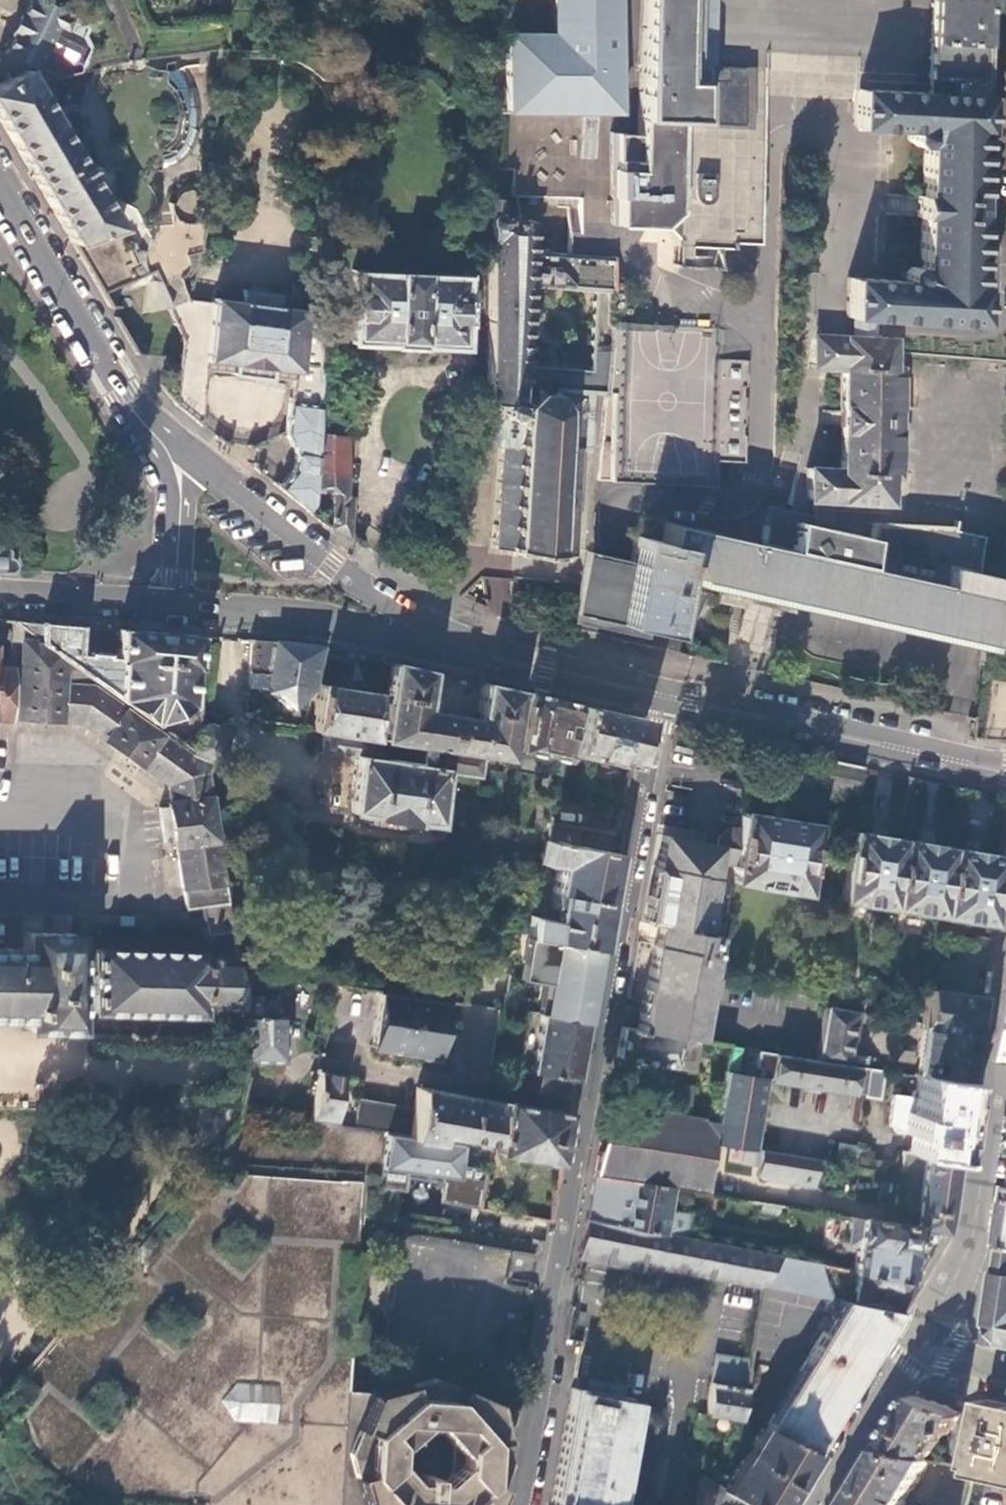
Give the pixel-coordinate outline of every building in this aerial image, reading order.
[(37,0),(31,0),(23,15),(22,15),(13,33),(14,34),(4,52),(52,75),(54,78),(78,71),(80,68),(91,48),(84,34),(88,26),(37,0)] [(485,111),(505,111),(505,108),(509,108),(504,167),(514,168),(512,193),(529,195),(541,195),(548,196),(580,198),(579,214),(614,216),(616,132),(616,111),(618,111),(618,108),(619,108),(620,0),(554,0),(554,35),(486,34),(486,75),(485,111)] [(673,238),(672,245),(725,248),(725,242),(755,244),(761,135),(763,95),(765,65),(683,61),(686,0),(646,0),(640,133),(625,132),(616,132),(614,216),(614,223),(624,224),(658,226),(661,224),(673,238)] [(927,60),(927,76),(928,76),(927,92),(859,88),(857,88),(856,101),(854,127),(892,129),(913,130),(910,132),(910,139),(915,144),(922,145),(924,143),(921,194),(917,194),(917,206),(916,216),(920,216),(917,267),(916,266),(909,265),(902,273),(902,277),(905,280),(881,278),(846,277),(842,316),(848,316),(847,337),(810,335),(809,366),(827,366),(841,367),(839,409),(839,418),(838,426),(837,468),(820,467),(803,466),(802,497),(882,502),(884,474),(891,474),(896,367),(889,366),(890,339),(858,337),(859,317),(972,322),(974,284),(969,284),(978,133),(984,134),(985,94),(944,92),(945,77),(983,80),(986,9),(988,9),(988,0),(931,0),(927,60)] [(118,228),(37,90),(25,69),(0,84),(0,123),(71,243),(118,228)] [(769,97),(768,125),(791,126),(792,98),(769,97)] [(176,210),(194,213),(197,194),(179,191),(176,210)] [(501,216),(496,210),(496,197),(487,196),(487,244),(482,381),(532,385),(537,386),(554,387),(592,390),(592,395),(605,396),(611,344),(611,321),(613,256),(570,253),(528,250),(530,221),(532,221),(532,219),(525,219),(525,214),(513,213),(513,220),(501,219),(501,216)] [(71,243),(98,291),(151,267),(168,304),(183,297),(175,280),(185,273),(188,269),(190,265),(190,260),(188,255),(201,251),(202,224),(162,224),(149,240),(138,220),(118,228),(71,243)] [(349,343),(462,349),(465,275),(352,270),(349,343)] [(317,406),(317,404),(325,310),(276,304),(277,293),(240,289),(239,300),(213,297),(212,305),(209,326),(207,326),(207,330),(208,331),(204,369),(205,369),(256,375),(291,380),(288,403),(317,406)] [(200,303),(185,302),(183,297),(168,304),(182,337),(175,405),(199,424),(205,369),(204,369),(208,331),(207,330),(207,326),(209,326),(212,305),(200,303)] [(716,326),(611,321),(611,344),(605,396),(596,480),(714,487),(715,460),(728,460),(744,461),(745,434),(742,433),(743,424),(745,424),(747,396),(744,395),(745,385),(747,385),(748,358),(714,357),(715,345),(716,326)] [(532,385),(482,381),(481,400),(472,441),(500,442),(501,441),(500,416),(494,416),(495,399),(512,400),(512,404),(515,404),(515,399),(518,400),(523,403),(533,394),(532,385)] [(587,451),(592,395),(592,390),(554,387),(552,392),(537,392),(537,386),(532,385),(533,394),(523,403),(518,400),(515,399),(515,404),(512,404),(511,417),(517,417),(516,422),(519,423),(518,443),(501,441),(500,442),(490,546),(508,547),(508,554),(512,554),(513,549),(516,550),(516,548),(544,551),(544,553),(546,553),(546,558),(551,558),(551,552),(567,554),(575,481),(578,450),(587,451)] [(500,416),(501,441),(518,443),(519,423),(516,422),(517,417),(511,417),(512,404),(512,400),(495,399),(494,416),(500,416)] [(309,493),(317,406),(288,403),(284,431),(293,453),(292,469),(277,488),(304,509),(308,502),(309,493)] [(329,528),(347,538),(351,498),(346,497),(349,407),(317,404),(317,406),(309,493),(317,494),(317,489),(334,492),(332,516),(330,516),(329,528)] [(643,628),(662,632),(676,570),(690,573),(690,575),(768,593),(987,642),(997,574),(971,569),(978,534),(950,527),(951,525),(873,520),(869,534),(825,524),(825,526),(776,516),(767,514),(765,522),(764,522),(760,540),(682,524),(682,526),(663,522),(659,540),(633,535),(627,561),(612,557),(583,551),(577,581),(570,620),(641,637),(643,628)] [(15,572),(16,559),(0,552),(0,571),(15,572)] [(489,576),(486,613),(506,614),(508,578),(489,576)] [(206,772),(222,731),(219,722),(212,725),(206,722),(197,726),(195,731),(190,746),(173,734),(77,666),(12,619),(0,618),(0,639),(8,640),(7,669),(8,669),(7,704),(8,704),(18,705),(17,718),(59,721),(59,719),(79,720),(105,739),(103,741),(138,766),(139,764),(167,783),(170,802),(166,802),(166,806),(158,807),(163,841),(171,840),(171,845),(175,844),(183,906),(224,900),(220,869),(217,854),(206,772)] [(82,625),(12,619),(77,666),(78,652),(80,652),(82,625)] [(78,652),(77,666),(173,734),(182,720),(171,713),(171,708),(188,704),(190,666),(193,666),(196,634),(118,628),(116,655),(80,652),(78,652)] [(275,642),(250,640),(247,671),(269,674),(275,642)] [(322,646),(275,642),(269,674),(266,690),(285,707),(289,708),(301,695),(308,697),(322,646)] [(483,755),(506,758),(518,690),(482,682),(476,718),(422,710),(429,670),(391,662),(382,733),(381,740),(416,745),(483,755)] [(7,669),(0,668),(0,717),(7,717),(8,704),(7,704),(8,669),(7,669)] [(269,674),(247,671),(245,688),(266,690),(269,674)] [(322,731),(380,740),(381,740),(382,733),(374,732),(380,692),(319,683),(312,730),(322,731)] [(577,703),(527,692),(516,749),(563,761),(565,752),(577,703)] [(643,717),(577,703),(565,752),(633,767),(639,741),(637,740),(643,717)] [(182,720),(173,734),(190,746),(195,731),(182,720)] [(378,758),(380,740),(322,731),(319,752),(354,757),(346,810),(369,814),(368,816),(408,822),(409,819),(432,823),(439,771),(479,777),(483,755),(416,745),(414,763),(409,763),(409,761),(383,757),(383,759),(378,758)] [(822,786),(858,794),(863,766),(829,759),(822,786)] [(650,945),(635,1030),(694,1039),(711,939),(704,938),(713,879),(711,879),(714,864),(734,869),(732,882),(804,892),(814,825),(743,813),(741,830),(732,828),(718,837),(717,847),(696,844),(684,841),(660,837),(643,926),(655,929),(652,946),(650,945)] [(578,829),(549,823),(546,839),(576,845),(578,829)] [(853,830),(842,899),(891,907),(901,839),(853,830)] [(686,832),(684,841),(696,844),(698,834),(686,832)] [(618,853),(576,845),(546,839),(542,863),(559,867),(550,919),(532,916),(529,935),(600,948),(618,853)] [(901,839),(891,907),(939,915),(950,847),(901,839)] [(950,847),(939,915),(989,924),(1000,856),(950,847)] [(239,852),(217,854),(220,869),(235,868),(241,867),(239,852)] [(235,868),(220,869),(224,900),(228,926),(243,924),(235,868)] [(232,956),(201,956),(201,951),(96,949),(95,973),(71,973),(72,931),(21,931),(21,947),(0,947),(0,1017),(20,1017),(19,1028),(70,1029),(71,1012),(200,1014),(200,1004),(238,1005),(234,968),(232,956)] [(542,1016),(587,1024),(600,948),(529,935),(508,932),(495,1008),(542,1016)] [(985,949),(987,937),(974,934),(972,947),(985,949)] [(248,970),(234,968),(238,1005),(245,1062),(280,1057),(276,1013),(269,1013),(266,988),(250,990),(248,970)] [(979,996),(927,988),(922,1021),(919,1042),(945,1046),(943,1060),(970,1064),(979,996)] [(443,1000),(378,991),(370,1045),(434,1054),(443,1000)] [(861,1012),(825,1006),(823,1023),(858,1029),(861,1012)] [(889,1008),(875,1006),(873,1014),(887,1016),(889,1008)] [(516,1088),(554,1094),(557,1076),(576,1080),(587,1024),(542,1016),(533,1073),(519,1070),(516,1088)] [(858,1029),(823,1023),(820,1039),(850,1044),(856,1045),(858,1029)] [(621,1028),(616,1056),(671,1066),(672,1064),(693,1068),(697,1040),(694,1039),(635,1030),(621,1028)] [(850,1044),(820,1039),(817,1060),(847,1064),(850,1044)] [(917,1055),(943,1060),(945,1046),(919,1042),(917,1055)] [(743,1064),(745,1050),(728,1047),(726,1062),(743,1064)] [(847,1064),(817,1060),(759,1052),(757,1067),(762,1068),(761,1077),(764,1078),(763,1079),(864,1095),(868,1068),(847,1064)] [(969,1072),(970,1064),(943,1060),(917,1055),(916,1064),(914,1075),(916,1075),(968,1083),(969,1072)] [(726,1062),(724,1072),(741,1075),(743,1064),(726,1062)] [(880,1100),(884,1070),(868,1068),(864,1095),(863,1097),(880,1100)] [(336,1121),(343,1075),(319,1072),(311,1122),(314,1122),(328,1125),(329,1120),(336,1121)] [(741,1075),(724,1072),(716,1121),(756,1127),(763,1079),(741,1075)] [(959,1150),(968,1083),(916,1075),(913,1098),(892,1095),(888,1122),(895,1132),(909,1134),(908,1142),(906,1152),(958,1159),(959,1150)] [(685,1118),(691,1086),(668,1082),(662,1115),(685,1118)] [(494,1116),(497,1101),(417,1087),(413,1109),(408,1137),(436,1141),(438,1133),(480,1140),(480,1150),(488,1151),(494,1116)] [(408,1137),(413,1109),(358,1101),(353,1129),(384,1134),(408,1137)] [(564,1144),(570,1114),(497,1101),(494,1116),(506,1119),(500,1157),(560,1168),(564,1144)] [(712,1142),(716,1123),(685,1118),(662,1115),(622,1109),(615,1147),(610,1178),(670,1187),(704,1193),(711,1150),(712,1142)] [(756,1127),(716,1121),(716,1123),(712,1142),(752,1149),(756,1127)] [(436,1141),(408,1137),(384,1134),(380,1165),(456,1175),(460,1145),(436,1141)] [(819,1160),(752,1149),(712,1142),(711,1150),(753,1156),(753,1160),(760,1161),(757,1174),(760,1179),(794,1184),(794,1185),(814,1188),(819,1160)] [(856,1146),(836,1144),(833,1163),(853,1166),(855,1151),(856,1146)] [(871,1153),(855,1151),(853,1166),(868,1169),(871,1153)] [(950,1216),(958,1159),(906,1152),(900,1151),(897,1173),(893,1207),(917,1211),(915,1228),(946,1233),(950,1216)] [(191,1172),(168,1200),(147,1225),(114,1262),(62,1320),(38,1346),(0,1394),(0,1504),(338,1504),(345,1389),(347,1359),(324,1353),(330,1244),(357,1222),(357,1182),(191,1172)] [(666,1209),(670,1187),(610,1178),(594,1175),(590,1201),(587,1219),(662,1234),(666,1209)] [(690,1214),(666,1209),(662,1234),(685,1239),(689,1217),(690,1214)] [(689,1217),(685,1239),(698,1241),(701,1220),(689,1217)] [(915,1228),(850,1217),(845,1241),(848,1243),(855,1245),(851,1271),(856,1272),(906,1281),(915,1228)] [(685,1239),(662,1234),(587,1219),(579,1259),(654,1273),(655,1264),(761,1284),(766,1254),(698,1241),(685,1239)] [(530,1281),(535,1253),(410,1233),(404,1268),(504,1284),(506,1277),(530,1281)] [(822,1281),(817,1264),(766,1254),(761,1284),(826,1298),(822,1281)] [(834,1279),(830,1267),(817,1264),(822,1281),(834,1279)] [(899,1311),(915,1283),(906,1281),(856,1272),(851,1302),(899,1311)] [(1005,1272),(998,1323),(1005,1324),(1004,1326),(1004,1329),(1005,1331),(1005,1332),(1005,1272)] [(834,1279),(822,1281),(826,1298),(839,1300),(834,1279)] [(899,1311),(851,1302),(842,1300),(765,1428),(812,1454),(845,1400),(886,1332),(899,1311)] [(751,1353),(716,1347),(711,1376),(747,1381),(751,1353)] [(345,1389),(338,1504),(488,1504),(505,1462),(490,1400),(431,1376),(370,1392),(345,1389)] [(750,1381),(747,1381),(711,1376),(706,1412),(742,1417),(750,1381)] [(571,1388),(563,1434),(556,1468),(550,1504),(612,1504),(632,1399),(571,1388)] [(955,1404),(917,1397),(909,1410),(886,1448),(933,1459),(949,1433),(953,1434),(955,1431),(963,1414),(955,1404)] [(984,1419),(973,1467),(978,1469),(977,1475),(1005,1481),(1005,1404),(989,1400),(984,1419)] [(694,1414),(692,1435),(703,1436),(704,1429),(706,1416),(706,1415),(694,1414)] [(973,1467),(984,1419),(975,1417),(963,1414),(955,1431),(948,1462),(952,1463),(973,1467)] [(812,1454),(765,1428),(762,1426),(751,1443),(754,1445),(749,1453),(746,1452),(723,1490),(734,1497),(746,1504),(781,1504),(795,1482),(812,1454)] [(933,1459),(886,1448),(865,1483),(851,1504),(905,1504),(933,1459)] [(974,1475),(977,1475),(978,1469),(973,1467),(952,1463),(938,1504),(969,1504),(974,1475)] [(699,1474),(695,1504),(719,1504),(720,1496),(731,1503),(734,1497),(723,1490),(699,1474)]
